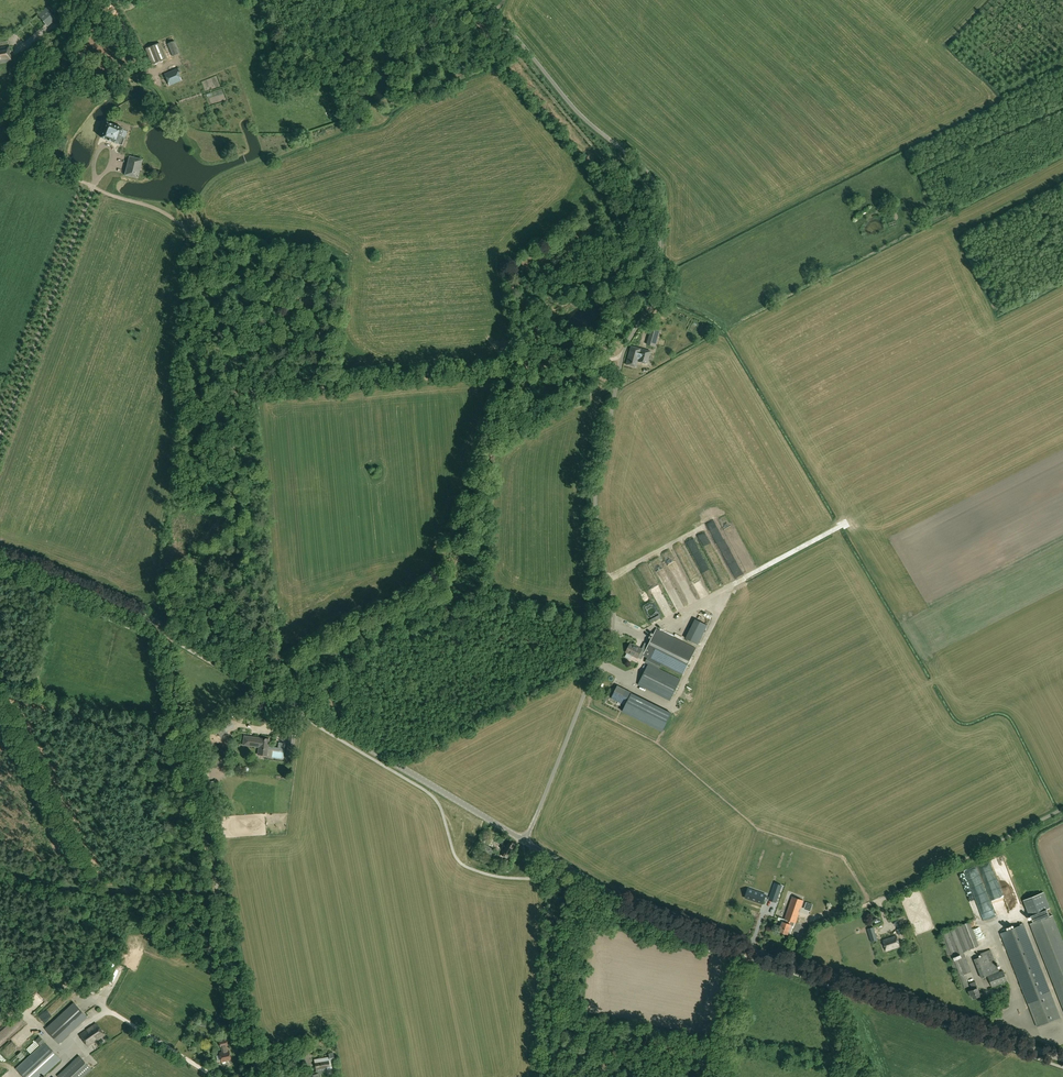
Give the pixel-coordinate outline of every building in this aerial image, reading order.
[(52,13),(44,20),(52,30),(61,23),(52,13)] [(172,57),(179,54),(175,41),(167,44),(172,57)] [(151,64),(166,59),(159,43),(145,49),(151,64)] [(12,62),(10,46),(0,48),(0,64),(12,62)] [(182,81),(177,68),(164,74),(169,86),(182,81)] [(112,125),(106,123),(101,138),(122,145),(127,130),(118,127),(119,126),(112,123),(112,125)] [(125,175),(138,178),(142,159),(129,156),(125,175)] [(652,329),(650,335),(657,337),(659,331),(652,329)] [(650,352),(631,346),(626,365),(635,368),(637,362),(647,365),(650,352)] [(733,584),(710,535),(705,537),(703,534),(700,536),(726,588),(733,584)] [(654,559),(665,585),(666,585),(668,590),(673,588),(660,557),(654,559)] [(716,579),(711,582),(715,588),(720,585),(716,579)] [(679,611),(687,608),(684,600),(680,602),(681,604),(677,605),(679,611)] [(646,628),(648,631),(655,627),(653,623),(646,628)] [(640,654),(648,657),(645,662),(648,664),(638,685),(671,701),(681,679),(659,669),(662,664),(683,675),(683,674),(688,664),(696,648),(657,629),(645,651),(630,644),(626,652),(638,658),(640,654)] [(618,686),(617,686),(616,685),(613,689),(615,690),(611,698),(643,714),(649,701),(618,686)] [(689,691),(688,695),(685,694),(680,707),(686,709),(692,692),(689,691)] [(234,726),(230,720),(216,728),(221,737),(227,734),(226,732),(234,726)] [(296,734),(289,734),(286,757),(292,758),(296,734)] [(270,739),(244,736),(243,745),(259,747),(258,754),(267,756),(270,739)] [(508,857),(509,855),(516,845),(511,841),(506,848),(506,847),(504,851),(502,855),(505,856),(507,858),(508,857)] [(494,852),(495,850),(483,843),(480,848),(478,850),(484,853),(485,851),(491,855),(496,858),(498,854),(494,852)] [(510,861),(505,859),(502,864),(507,867),(510,861)] [(1004,875),(1011,872),(1008,863),(997,867),(1004,886),(1007,885),(1006,882),(1012,880),(1011,877),(1005,879),(1004,875)] [(817,902),(820,890),(825,891),(826,889),(816,887),(813,901),(817,902)] [(771,894),(778,896),(780,890),(774,888),(771,894)] [(745,891),(743,896),(760,903),(763,894),(752,890),(751,893),(745,891)] [(1044,893),(1024,900),(1030,916),(1050,908),(1044,893)] [(793,897),(785,920),(786,920),(785,922),(783,922),(780,932),(788,934),(791,925),(793,926),(795,923),(796,923),(800,912),(798,912),(799,908),(801,909),(804,900),(793,897)] [(810,910),(819,911),(820,902),(811,901),(810,910)] [(1053,916),(1030,924),(1062,1008),(1062,942),(1053,916)] [(966,951),(979,946),(970,922),(940,934),(961,989),(969,987),(964,975),(971,972),(964,952),(966,951)] [(1060,1018),(1041,969),(1024,925),(1000,934),(1037,1027),(1060,1018)] [(873,928),(867,930),(871,942),(878,940),(873,928)] [(900,947),(896,935),(882,940),(886,952),(900,947)] [(907,952),(912,952),(912,942),(904,942),(904,948),(907,948),(907,952)] [(991,950),(980,954),(981,956),(974,959),(982,979),(999,972),(991,950)] [(1003,971),(988,977),(992,988),(1007,982),(1003,971)] [(973,999),(981,996),(977,987),(978,987),(975,981),(970,984),(972,990),(969,991),(971,996),(972,995),(973,999)] [(74,1003),(45,1029),(58,1043),(79,1024),(75,1020),(83,1013),(87,1017),(86,1017),(87,1017),(81,1011),(82,1011),(78,1007),(78,1008),(74,1003)] [(105,1035),(96,1023),(80,1035),(88,1046),(105,1035)] [(36,1040),(41,1046),(45,1042),(40,1037),(36,1040)] [(222,1052),(220,1053),(222,1062),(231,1060),(229,1051),(228,1051),(227,1045),(228,1045),(226,1039),(219,1041),(221,1047),(222,1052)] [(45,1042),(41,1046),(23,1062),(17,1068),(24,1076),(42,1076),(61,1060),(45,1042)] [(307,1075),(308,1075),(318,1074),(322,1073),(322,1072),(325,1071),(325,1070),(332,1068),(331,1061),(335,1060),(334,1053),(328,1054),(329,1057),(315,1059),(316,1071),(307,1074),(307,1075)] [(58,1076),(83,1076),(92,1069),(79,1056),(58,1076)]
